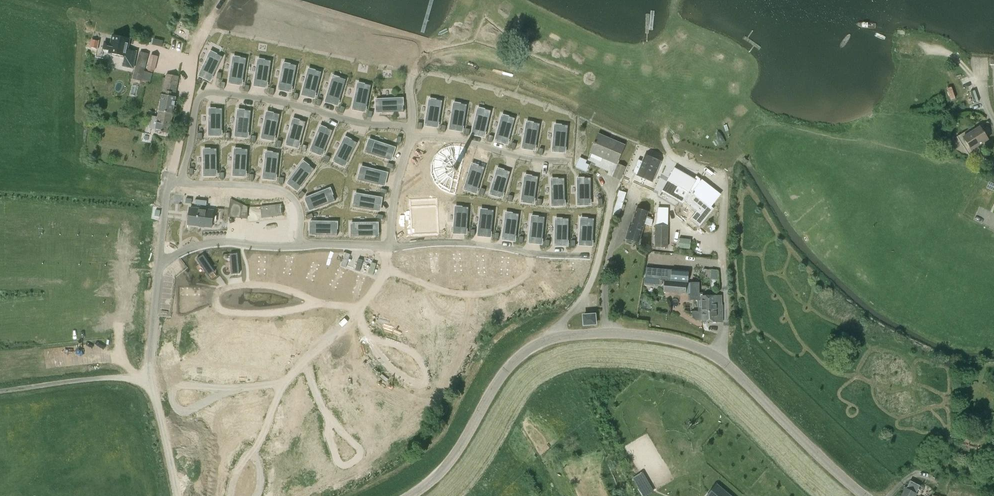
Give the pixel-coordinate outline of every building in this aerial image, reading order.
[(515,6),(506,0),(504,0),(498,9),(508,16),(515,6)] [(221,20),(229,26),(240,9),(231,4),(221,20)] [(525,27),(531,14),(520,9),(514,22),(525,27)] [(454,28),(463,28),(463,17),(454,17),(454,28)] [(535,23),(532,33),(541,35),(544,25),(535,23)] [(683,27),(671,33),(676,43),(688,37),(683,27)] [(551,32),(547,41),(558,45),(562,36),(551,32)] [(236,52),(242,36),(234,33),(228,49),(236,52)] [(137,52),(127,49),(130,38),(113,35),(112,42),(104,41),(102,49),(103,49),(103,52),(125,57),(123,67),(133,69),(137,52)] [(439,50),(449,46),(446,35),(435,39),(439,50)] [(258,57),(262,39),(253,37),(249,54),(258,57)] [(97,49),(99,41),(92,39),(90,47),(97,49)] [(271,57),(280,58),(281,40),(273,39),(271,57)] [(569,39),(565,49),(576,54),(580,44),(569,39)] [(293,41),(292,63),(300,63),(301,41),(293,41)] [(311,42),(310,65),(319,65),(320,42),(311,42)] [(331,62),(340,63),(341,44),(332,44),(331,62)] [(360,65),(360,46),(350,46),(351,65),(360,65)] [(365,64),(377,66),(379,49),(368,47),(365,64)] [(595,61),(599,50),(588,47),(584,57),(595,61)] [(613,65),(617,51),(606,48),(603,63),(613,65)] [(390,68),(399,69),(401,50),(392,49),(390,68)] [(139,52),(132,78),(150,83),(152,73),(145,72),(147,63),(149,54),(139,52)] [(466,52),(465,63),(476,64),(477,54),(466,52)] [(159,56),(150,54),(146,70),(155,72),(159,56)] [(208,56),(198,76),(205,79),(207,74),(213,76),(223,57),(217,54),(215,60),(208,56)] [(232,62),(229,83),(236,84),(237,79),(243,80),(247,58),(241,57),(240,63),(232,62)] [(486,67),(495,69),(497,58),(488,57),(486,67)] [(257,65),(254,86),(261,87),(262,81),(268,82),(272,61),(265,60),(264,66),(257,65)] [(642,63),(639,74),(650,77),(653,66),(642,63)] [(282,69),(278,90),(285,91),(286,85),(293,87),(297,65),(291,64),(290,70),(282,69)] [(307,74),(302,95),(309,97),(310,91),(316,93),(322,72),(316,70),(314,76),(307,74)] [(659,79),(669,81),(671,72),(660,70),(659,79)] [(542,85),(545,75),(535,73),(532,82),(542,85)] [(681,83),(690,84),(692,75),(683,73),(681,83)] [(166,74),(155,131),(169,134),(173,114),(176,97),(179,77),(166,74)] [(331,81),(325,102),(332,104),(334,98),(340,100),(346,79),(340,77),(339,83),(331,81)] [(591,78),(587,88),(597,91),(600,81),(591,78)] [(427,89),(428,81),(408,79),(407,87),(427,89)] [(444,79),(440,85),(457,95),(461,89),(444,79)] [(738,82),(726,82),(727,94),(739,94),(738,82)] [(466,86),(472,100),(480,96),(473,83),(466,86)] [(356,89),(352,110),(359,111),(360,105),(367,107),(371,85),(365,84),(364,90),(356,89)] [(946,88),(949,99),(955,98),(951,86),(946,88)] [(578,100),(582,90),(573,87),(570,97),(578,100)] [(488,108),(497,107),(495,88),(486,89),(488,108)] [(613,88),(608,97),(618,101),(622,93),(613,88)] [(639,109),(643,100),(634,96),(630,105),(639,109)] [(397,98),(375,99),(376,106),(381,106),(382,112),(403,112),(403,105),(397,106),(397,98)] [(428,105),(425,126),(432,127),(433,121),(439,122),(443,101),(437,100),(436,106),(428,105)] [(453,108),(449,130),(456,131),(457,125),(464,126),(467,105),(461,104),(460,110),(453,108)] [(651,107),(649,119),(658,121),(661,109),(651,107)] [(209,115),(209,136),(216,136),(216,130),(222,130),(222,108),(216,108),(216,115),(209,115)] [(476,113),(472,134),(479,136),(480,130),(486,132),(491,111),(485,109),(484,115),(476,113)] [(237,115),(235,137),(242,138),(243,132),(249,132),(251,111),(245,110),(245,116),(237,115)] [(624,124),(628,116),(619,112),(615,121),(624,124)] [(265,118),(261,139),(268,140),(269,134),(276,136),(280,114),(274,113),(273,119),(265,118)] [(500,121),(495,141),(502,143),(503,137),(510,139),(515,118),(509,117),(508,123),(500,121)] [(291,124),(286,145),(293,147),(294,141),(301,143),(306,122),(300,120),(299,126),(291,124)] [(684,134),(687,123),(678,121),(675,131),(684,134)] [(526,127),(522,148),(529,150),(530,144),(536,145),(540,124),(534,123),(533,129),(526,127)] [(554,130),(552,152),(559,152),(560,146),(566,147),(568,125),(562,125),(562,131),(554,130)] [(971,150),(988,139),(980,127),(963,138),(971,150)] [(318,131),(310,151),(317,154),(319,148),(325,151),(333,130),(327,128),(325,134),(318,131)] [(722,131),(711,134),(715,147),(726,143),(722,131)] [(624,145),(599,134),(591,153),(616,163),(624,145)] [(343,142),(333,161),(339,164),(342,159),(348,162),(358,143),(352,140),(349,145),(343,142)] [(367,146),(365,152),(386,159),(388,153),(393,154),(396,147),(375,141),(373,148),(367,146)] [(437,159),(434,167),(436,176),(440,183),(445,187),(450,187),(458,147),(453,147),(449,149),(440,152),(437,159)] [(211,155),(203,155),(204,176),(211,176),(211,170),(217,170),(217,148),(211,149),(211,155)] [(234,155),(233,176),(240,176),(240,171),(247,171),(248,149),(242,149),(242,155),(234,155)] [(265,157),(263,179),(270,180),(271,174),(277,175),(280,153),(273,152),(273,158),(265,157)] [(637,175),(652,181),(660,162),(645,156),(643,162),(638,159),(632,173),(637,175)] [(352,182),(351,164),(340,165),(341,183),(352,182)] [(620,179),(625,167),(618,164),(613,177),(620,179)] [(300,166),(287,183),(293,187),(296,183),(301,187),(315,169),(310,166),(306,171),(300,166)] [(324,183),(332,183),(332,166),(324,166),(324,183)] [(470,169),(464,190),(471,192),(472,186),(478,188),(485,167),(479,166),(477,171),(470,169)] [(360,174),(358,180),(379,185),(381,179),(386,180),(388,173),(367,168),(366,175),(360,174)] [(702,181),(696,176),(695,179),(675,168),(668,179),(667,179),(661,190),(672,196),(682,203),(684,201),(697,212),(691,219),(699,226),(713,209),(710,207),(720,195),(702,181)] [(496,174),(490,194),(497,196),(498,191),(505,193),(511,172),(505,170),(503,176),(496,174)] [(524,181),(521,202),(528,203),(529,197),(535,198),(538,176),(532,176),(531,182),(524,181)] [(559,184),(551,185),(552,206),(559,206),(559,200),(565,200),(565,178),(559,178),(559,184)] [(585,184),(578,184),(578,205),(585,205),(585,199),(592,199),(591,178),(585,178),(585,184)] [(325,190),(305,198),(307,205),(313,203),(315,209),(335,201),(333,195),(327,197),(325,190)] [(618,197),(614,208),(620,211),(625,198),(626,193),(619,191),(617,196),(618,197)] [(354,201),(353,207),(375,211),(376,204),(381,205),(383,198),(361,194),(360,202),(354,201)] [(230,200),(228,217),(247,219),(248,207),(230,200)] [(281,205),(261,207),(262,217),(282,215),(281,205)] [(440,206),(410,207),(411,230),(439,230),(440,206)] [(212,228),(214,209),(189,207),(187,226),(199,227),(199,228),(204,229),(204,227),(212,228)] [(455,212),(453,234),(461,234),(461,228),(467,229),(469,207),(463,207),(462,213),(455,212)] [(639,244),(649,212),(636,208),(627,240),(639,244)] [(480,215),(477,236),(485,237),(485,231),(492,232),(494,210),(488,210),(487,216),(480,215)] [(505,218),(502,240),(509,241),(510,235),(516,236),(519,214),(513,213),(512,219),(505,218)] [(531,222),(529,243),(536,244),(537,238),(543,239),(545,217),(539,217),(538,223),(531,222)] [(555,224),(555,246),(562,246),(562,240),(568,240),(569,219),(563,218),(563,225),(555,224)] [(580,224),(579,245),(586,246),(587,240),(593,240),(594,218),(588,218),(588,224),(580,224)] [(310,221),(310,229),(316,229),(316,235),(337,236),(338,229),(331,229),(331,222),(310,221)] [(358,230),(351,231),(351,237),(373,236),(373,230),(379,230),(379,223),(357,223),(358,230)] [(668,225),(655,225),(655,247),(668,248),(668,225)] [(433,252),(425,253),(427,273),(435,272),(433,252)] [(239,273),(238,253),(229,254),(231,274),(239,273)] [(480,253),(471,254),(473,274),(481,273),(480,253)] [(503,253),(495,254),(497,274),(505,273),(503,253)] [(259,254),(258,274),(266,274),(267,254),(259,254)] [(457,254),(448,255),(451,275),(459,274),(457,254)] [(209,256),(202,260),(213,277),(220,272),(209,256)] [(284,257),(281,276),(289,278),(293,258),(284,257)] [(546,258),(542,265),(560,274),(564,266),(546,258)] [(309,264),(301,283),(309,286),(317,268),(309,264)] [(663,269),(662,279),(670,280),(670,281),(678,282),(686,283),(687,283),(688,271),(671,270),(663,269)] [(531,270),(525,275),(538,291),(544,285),(531,270)] [(333,271),(323,288),(331,292),(340,275),(333,271)] [(360,275),(347,290),(354,296),(366,280),(360,275)] [(301,290),(297,276),(287,278),(292,293),(301,290)] [(395,276),(383,293),(390,298),(401,281),(395,276)] [(569,277),(561,286),(568,294),(577,285),(569,277)] [(665,281),(664,292),(686,294),(686,293),(690,293),(690,300),(698,300),(698,312),(717,311),(717,305),(721,305),(721,296),(703,296),(703,293),(700,293),(700,283),(690,283),(687,283),(686,283),(678,282),(670,281),(665,281)] [(514,282),(507,286),(517,304),(524,299),(514,282)] [(186,283),(186,291),(206,291),(206,283),(186,283)] [(257,289),(261,301),(274,296),(271,285),(257,289)] [(415,285),(407,304),(415,307),(422,288),(415,285)] [(496,291),(488,294),(494,313),(502,310),(496,291)] [(240,308),(253,304),(249,292),(236,296),(240,308)] [(445,298),(445,318),(453,318),(453,298),(445,298)] [(477,298),(468,299),(471,319),(480,318),(477,298)] [(209,303),(190,310),(193,318),(212,311),(209,303)] [(696,321),(701,321),(702,321),(702,322),(722,321),(722,305),(721,305),(717,305),(717,311),(698,312),(692,312),(693,319),(696,321)] [(315,306),(314,314),(334,316),(335,308),(315,306)] [(403,319),(429,320),(429,312),(404,311),(403,319)] [(302,312),(294,314),(299,333),(308,331),(302,312)] [(584,325),(596,324),(595,314),(583,315),(584,325)] [(226,315),(224,335),(233,336),(234,316),(226,315)] [(374,315),(362,315),(362,323),(374,323),(374,315)] [(280,316),(272,317),(274,337),(283,336),(280,316)] [(257,317),(249,318),(249,338),(257,337),(257,317)] [(353,342),(353,333),(333,332),(333,341),(353,342)] [(405,333),(405,341),(424,342),(425,334),(405,333)] [(446,346),(429,355),(433,363),(450,353),(446,346)] [(161,358),(183,358),(183,349),(161,350),(161,358)] [(230,352),(232,361),(241,360),(239,350),(230,352)] [(399,353),(399,361),(420,363),(421,355),(399,353)] [(353,363),(353,355),(332,354),(331,362),(353,363)] [(254,365),(256,379),(264,378),(263,364),(254,365)] [(284,374),(282,364),(271,365),(272,376),(284,374)] [(299,375),(299,366),(289,366),(289,375),(299,375)] [(223,375),(239,374),(238,367),(222,368),(223,375)] [(169,382),(191,380),(191,372),(168,374),(169,382)] [(329,374),(329,382),(352,383),(352,375),(329,374)] [(224,386),(225,395),(246,393),(245,385),(224,386)] [(271,389),(260,392),(262,399),(273,396),(271,389)] [(198,398),(178,401),(179,408),(199,405),(198,398)] [(250,404),(229,409),(231,417),(252,411),(250,404)] [(262,419),(282,417),(282,408),(261,410),(262,419)] [(201,417),(182,422),(184,430),(203,426),(201,417)] [(270,436),(287,434),(286,427),(269,429),(270,436)] [(234,433),(235,440),(253,436),(252,429),(234,433)] [(278,446),(270,447),(271,453),(292,451),(291,442),(278,444),(278,446)] [(185,449),(187,456),(205,453),(204,446),(185,449)] [(238,452),(240,460),(261,455),(259,447),(238,452)] [(382,463),(392,460),(389,451),(379,454),(382,463)] [(366,454),(359,456),(363,473),(371,471),(366,454)] [(342,483),(350,482),(348,458),(339,459),(342,483)] [(279,475),(297,471),(295,464),(277,468),(279,475)] [(263,468),(244,475),(247,483),(266,476),(263,468)] [(212,470),(191,474),(192,483),(214,479),(212,470)] [(320,483),(315,484),(316,493),(329,491),(327,475),(318,476),(320,483)] [(639,483),(646,495),(653,491),(646,479),(639,483)] [(905,488),(901,495),(916,495),(917,494),(917,493),(920,486),(910,481),(907,489),(905,488)] [(305,486),(296,487),(297,495),(306,495),(305,486)] [(717,486),(708,495),(729,495),(717,486)]
